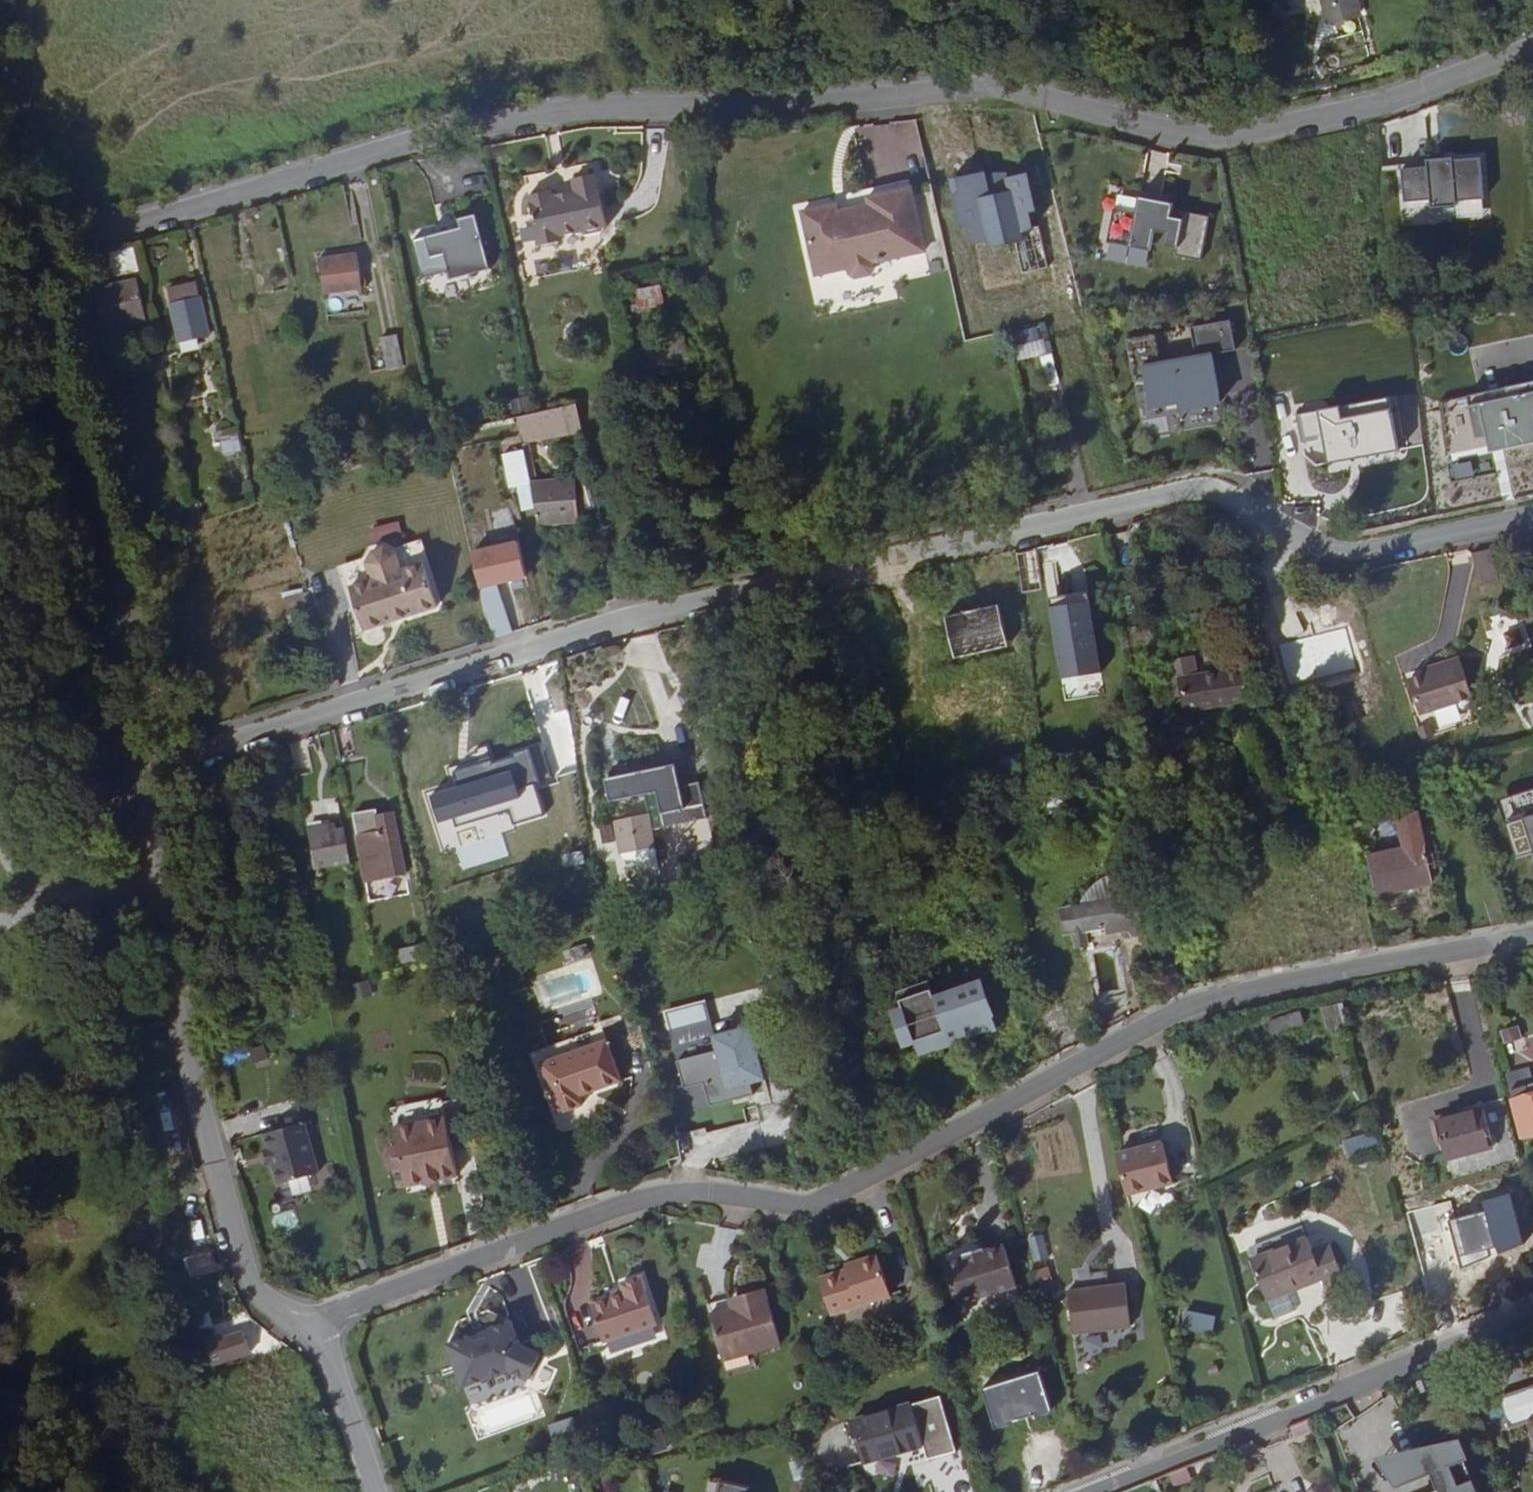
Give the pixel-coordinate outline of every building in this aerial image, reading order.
[(1334,22),(1365,14),(1361,0),(1329,0),(1334,22)] [(1481,155),(1402,162),(1406,205),(1485,198),(1481,155)] [(623,216),(613,162),(589,166),(592,179),(568,184),(567,178),(542,183),(552,234),(575,229),(574,225),(596,221),(602,225),(619,221),(623,216)] [(985,170),(948,178),(962,243),(987,237),(989,245),(1019,239),(1030,230),(1027,213),(1032,212),(1024,173),(985,170)] [(843,202),(809,210),(824,273),(857,265),(858,271),(864,275),(879,271),(883,266),(882,259),(933,247),(918,184),(874,194),(876,201),(844,209),(843,202)] [(1210,213),(1117,193),(1107,242),(1149,251),(1151,241),(1177,246),(1176,253),(1200,258),(1210,213)] [(459,229),(415,241),(423,272),(448,265),(451,277),(486,268),(472,215),(457,220),(459,229)] [(142,270),(136,244),(109,253),(117,278),(142,270)] [(358,258),(321,266),(328,300),(364,292),(358,258)] [(632,289),(637,310),(665,303),(659,282),(632,289)] [(138,289),(111,296),(115,312),(142,305),(138,289)] [(174,312),(176,322),(205,314),(203,305),(174,312)] [(209,328),(205,314),(176,322),(179,336),(184,335),(187,349),(208,344),(204,329),(209,328)] [(1194,350),(1235,345),(1232,318),(1191,323),(1194,350)] [(1010,333),(1013,348),(1038,343),(1035,328),(1010,333)] [(402,336),(385,340),(393,372),(410,368),(402,336)] [(1213,350),(1138,365),(1147,409),(1177,404),(1178,410),(1222,402),(1213,350)] [(1046,373),(1062,370),(1057,352),(1042,355),(1046,373)] [(696,360),(658,370),(662,382),(700,372),(696,360)] [(223,374),(214,377),(217,391),(227,389),(223,374)] [(1468,396),(1476,435),(1484,436),(1487,451),(1532,442),(1532,382),(1468,396)] [(1391,395),(1294,414),(1302,455),(1318,466),(1402,450),(1391,395)] [(529,438),(534,437),(589,426),(585,409),(526,421),(529,438)] [(236,426),(218,429),(223,461),(241,458),(236,426)] [(534,437),(529,438),(541,504),(546,503),(534,437)] [(503,451),(507,487),(529,484),(526,448),(503,451)] [(546,503),(541,504),(546,530),(586,526),(584,499),(546,503)] [(517,538),(470,550),(479,588),(526,576),(517,538)] [(417,566),(438,559),(434,545),(413,551),(417,566)] [(421,610),(451,601),(438,559),(417,566),(413,551),(401,546),(390,549),(384,559),(388,574),(366,581),(379,623),(409,614),(411,613),(421,610)] [(1013,553),(1015,572),(1018,600),(1039,598),(1033,551),(1013,553)] [(366,581),(388,574),(384,559),(362,566),(366,581)] [(302,588),(282,593),(288,615),(308,610),(302,588)] [(1088,599),(1048,606),(1062,679),(1101,672),(1088,599)] [(955,622),(938,624),(944,666),(962,664),(955,622)] [(1532,668),(1532,634),(1530,625),(1493,637),(1505,677),(1532,668)] [(1454,652),(1425,661),(1439,707),(1468,698),(1454,652)] [(1416,715),(1439,707),(1425,661),(1401,668),(1416,715)] [(1161,693),(1165,692),(1163,685),(1183,681),(1178,663),(1155,668),(1161,693)] [(1238,675),(1221,679),(1223,689),(1240,686),(1238,675)] [(1197,692),(1167,699),(1171,714),(1214,706),(1209,676),(1194,678),(1197,692)] [(1163,685),(1165,692),(1167,699),(1197,692),(1194,678),(1183,681),(1163,685)] [(1023,744),(1012,745),(1014,765),(1024,764),(1023,744)] [(986,746),(989,767),(1014,765),(1012,745),(986,746)] [(526,747),(452,770),(456,783),(427,792),(443,843),(542,812),(532,783),(537,781),(526,747)] [(948,764),(950,780),(959,779),(959,775),(963,774),(962,762),(948,764)] [(671,763),(602,777),(607,801),(656,791),(663,825),(704,817),(697,783),(676,787),(671,763)] [(1500,801),(1518,857),(1532,852),(1532,856),(1532,790),(1500,801)] [(376,809),(350,814),(363,884),(405,876),(393,810),(376,813),(376,809)] [(1398,850),(1388,852),(1397,883),(1423,879),(1414,812),(1394,815),(1398,850)] [(649,813),(612,821),(619,854),(656,846),(649,813)] [(340,819),(305,826),(314,869),(349,862),(340,819)] [(1372,886),(1397,883),(1388,852),(1367,855),(1372,886)] [(1102,877),(1105,897),(1135,892),(1132,873),(1102,877)] [(1106,902),(1102,903),(1106,926),(1108,936),(1140,932),(1135,892),(1105,897),(1106,902)] [(1089,927),(1106,926),(1102,903),(1086,906),(1089,927)] [(398,947),(400,963),(427,960),(425,944),(398,947)] [(944,971),(935,974),(937,981),(946,979),(944,971)] [(937,981),(935,974),(926,977),(931,994),(949,988),(946,979),(937,981)] [(980,978),(949,988),(931,994),(926,977),(894,987),(897,996),(889,1008),(887,1009),(899,1042),(911,1039),(929,1032),(933,1045),(947,1040),(945,1035),(955,1031),(957,1037),(993,1025),(989,1013),(991,1012),(980,978)] [(370,981),(351,982),(352,998),(371,997),(370,981)] [(704,1000),(661,1011),(680,1087),(702,1081),(708,1104),(764,1090),(748,1026),(713,1035),(704,1000)] [(1338,1009),(1304,1017),(1307,1028),(1342,1020),(1338,1009)] [(1271,1033),(1304,1024),(1300,1011),(1267,1020),(1271,1033)] [(1520,1024),(1501,1028),(1504,1044),(1523,1040),(1520,1024)] [(945,1035),(947,1040),(957,1037),(955,1031),(945,1035)] [(929,1032),(911,1039),(915,1051),(933,1045),(929,1032)] [(611,1040),(544,1058),(557,1110),(582,1104),(578,1092),(622,1080),(611,1040)] [(1506,1082),(1519,1137),(1532,1134),(1532,1086),(1526,1088),(1524,1077),(1506,1082)] [(428,1097),(434,1116),(482,1103),(476,1083),(428,1097)] [(1433,1113),(1437,1134),(1441,1152),(1509,1133),(1499,1094),(1433,1113)] [(329,1102),(286,1113),(299,1163),(342,1152),(329,1102)] [(478,1165),(497,1160),(482,1103),(434,1116),(439,1135),(429,1137),(425,1144),(427,1154),(434,1157),(444,1154),(449,1173),(468,1168),(467,1164),(477,1161),(478,1165)] [(1359,1138),(1339,1143),(1343,1158),(1364,1152),(1359,1138)] [(1161,1140),(1115,1152),(1124,1187),(1170,1176),(1161,1140)] [(1484,1210),(1448,1220),(1462,1268),(1522,1243),(1508,1193),(1480,1202),(1484,1210)] [(1302,1232),(1246,1248),(1250,1265),(1249,1266),(1262,1311),(1282,1305),(1275,1282),(1310,1271),(1313,1281),(1333,1275),(1323,1241),(1306,1247),(1302,1232)] [(1003,1240),(988,1245),(999,1283),(1015,1278),(1003,1240)] [(954,1297),(999,1283),(988,1245),(984,1246),(982,1243),(962,1250),(964,1253),(942,1260),(954,1297)] [(1042,1243),(1028,1247),(1042,1294),(1057,1289),(1042,1243)] [(883,1256),(866,1261),(868,1267),(856,1270),(827,1279),(837,1313),(896,1294),(883,1256)] [(855,1264),(856,1270),(868,1267),(866,1261),(855,1264)] [(623,1294),(588,1305),(601,1344),(656,1326),(640,1278),(620,1284),(623,1294)] [(1127,1283),(1076,1286),(1077,1329),(1130,1326),(1127,1283)] [(742,1295),(745,1304),(731,1308),(708,1314),(721,1361),(780,1345),(765,1288),(742,1295)] [(745,1304),(742,1295),(728,1298),(731,1308),(745,1304)] [(1218,1318),(1188,1312),(1186,1327),(1216,1332),(1218,1318)] [(218,1348),(244,1341),(237,1314),(210,1322),(218,1348)] [(540,1378),(514,1315),(444,1343),(470,1407),(540,1378)] [(1078,1342),(1083,1358),(1101,1352),(1096,1337),(1078,1342)] [(1040,1346),(1021,1352),(1033,1393),(1053,1386),(1040,1346)] [(1025,1395),(1033,1393),(1021,1352),(1013,1355),(1025,1395)] [(1499,1391),(1508,1423),(1527,1418),(1532,1440),(1532,1382),(1499,1391)] [(916,1417),(856,1436),(868,1476),(928,1457),(916,1417)] [(1311,1427),(1308,1420),(1305,1421),(1292,1426),(1295,1434),(1311,1427)] [(1456,1442),(1381,1471),(1384,1473),(1399,1491),(1408,1491),(1433,1482),(1437,1491),(1476,1491),(1457,1444),(1456,1442)] [(721,1483),(719,1491),(750,1491),(751,1489),(721,1483)]
